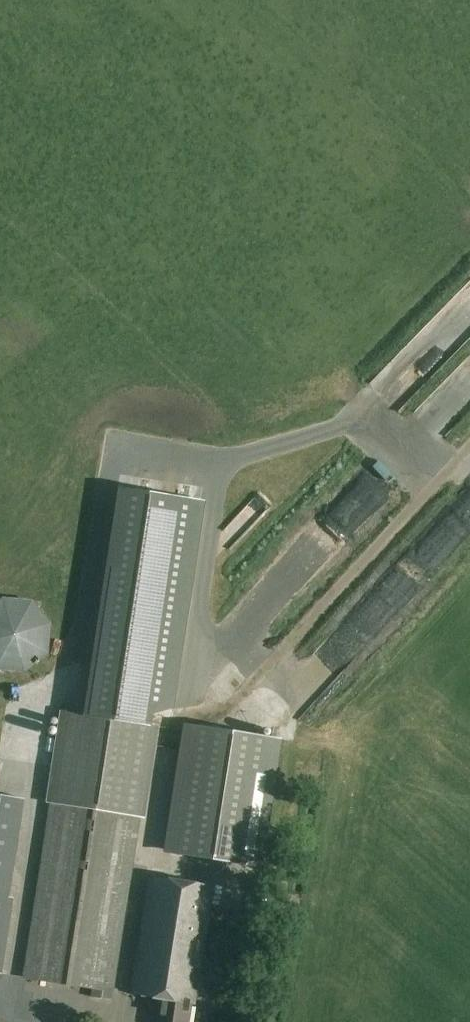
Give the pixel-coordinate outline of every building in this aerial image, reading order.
[(412,409),(402,400),(408,392),(398,383),(418,361),(421,365),(450,333),(443,328),(425,348),(420,343),(397,369),(394,366),(369,395),(400,423),(412,409)] [(89,715),(65,711),(23,976),(24,976),(24,978),(94,989),(93,997),(115,1001),(156,725),(157,720),(159,714),(162,709),(174,711),(204,509),(122,496),(89,715)] [(238,656),(247,663),(357,543),(333,521),(191,676),(207,690),(238,656)] [(49,653),(52,623),(35,600),(4,597),(0,600),(0,670),(26,672),(49,653)] [(170,854),(263,868),(282,739),(189,725),(170,854)] [(15,897),(10,896),(25,798),(0,794),(0,972),(4,973),(15,897)] [(212,886),(150,876),(132,993),(160,997),(156,1021),(187,1021),(190,1002),(194,1002),(212,886)]
